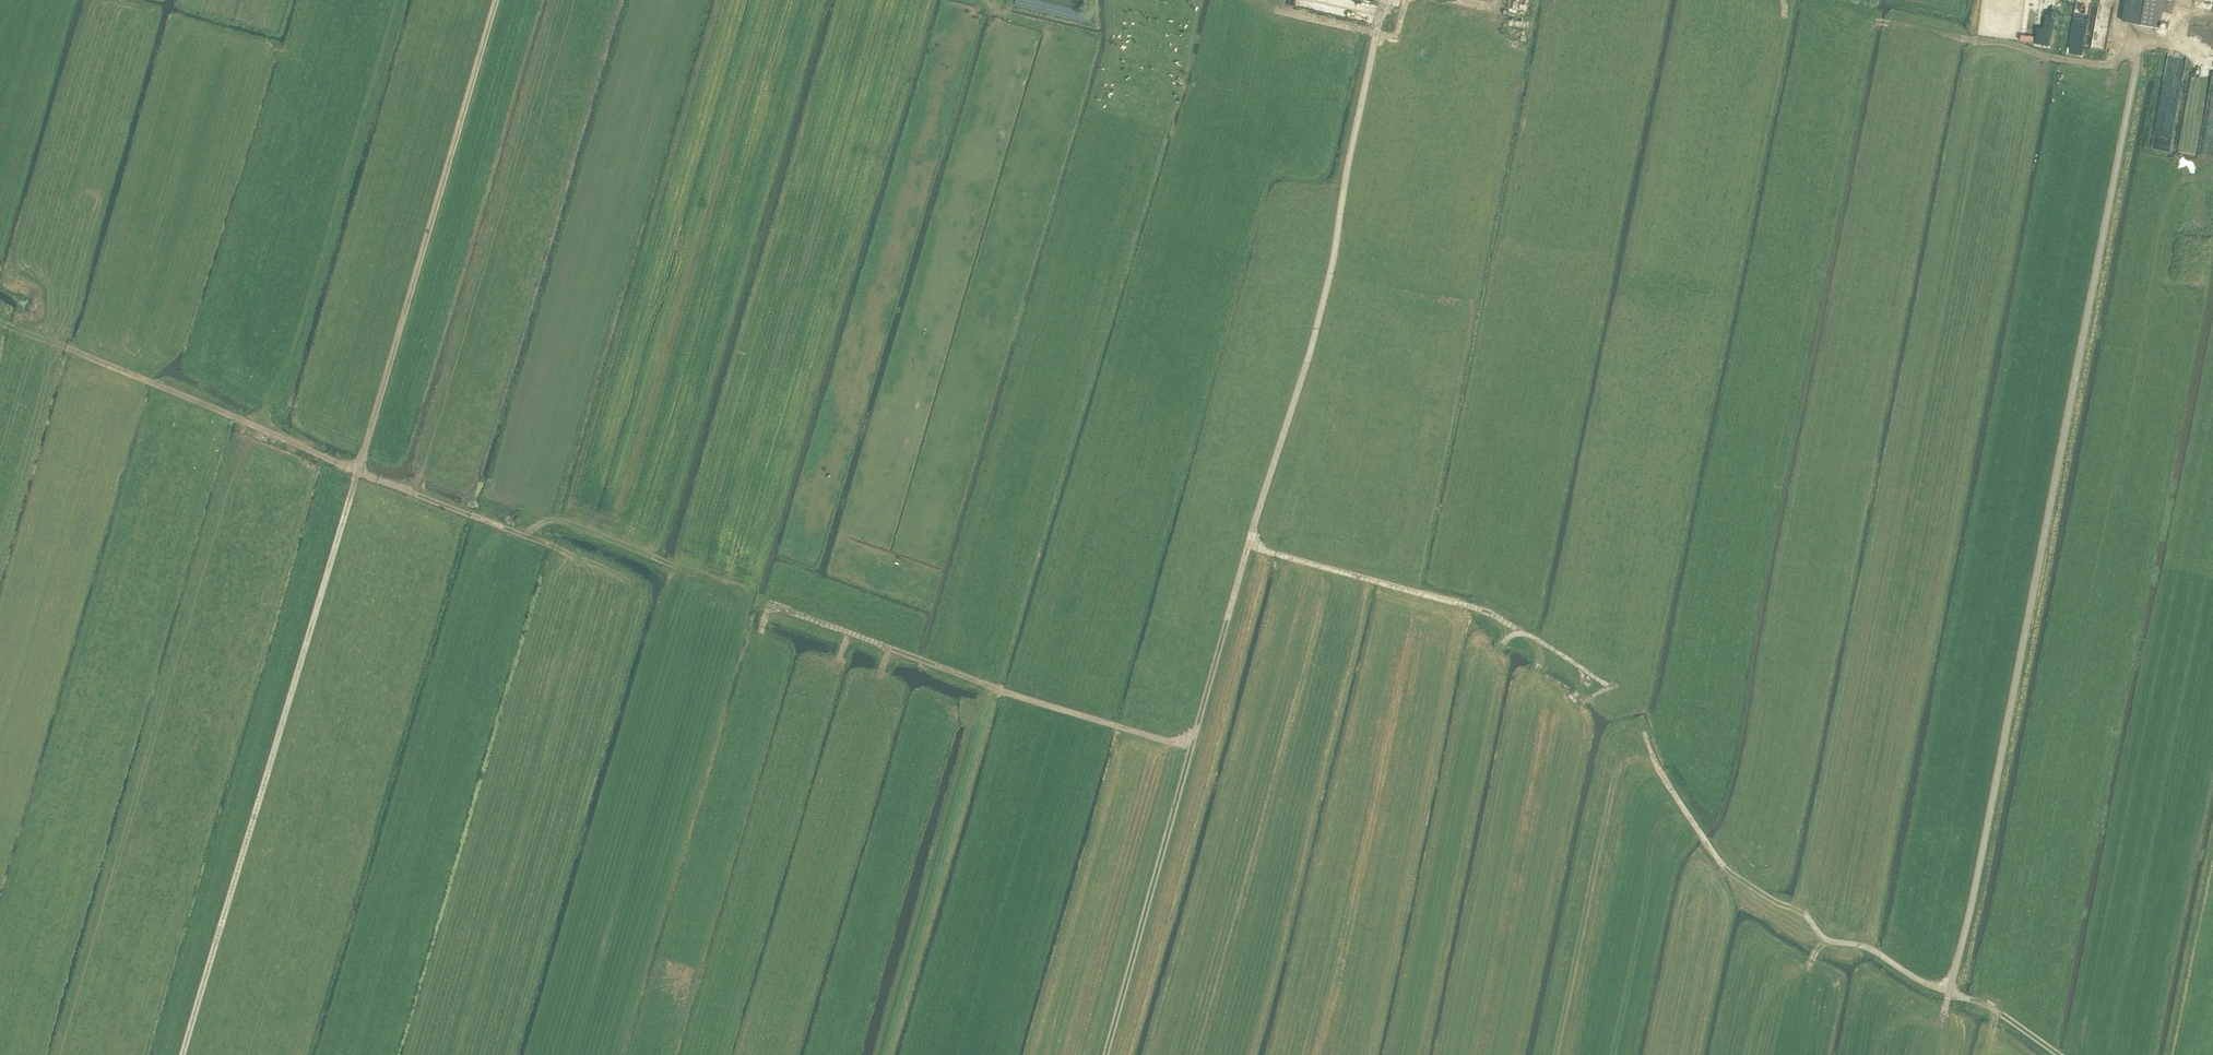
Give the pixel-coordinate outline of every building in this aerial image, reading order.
[(2122,22),(2160,29),(2165,0),(2126,0),(2122,22)]
